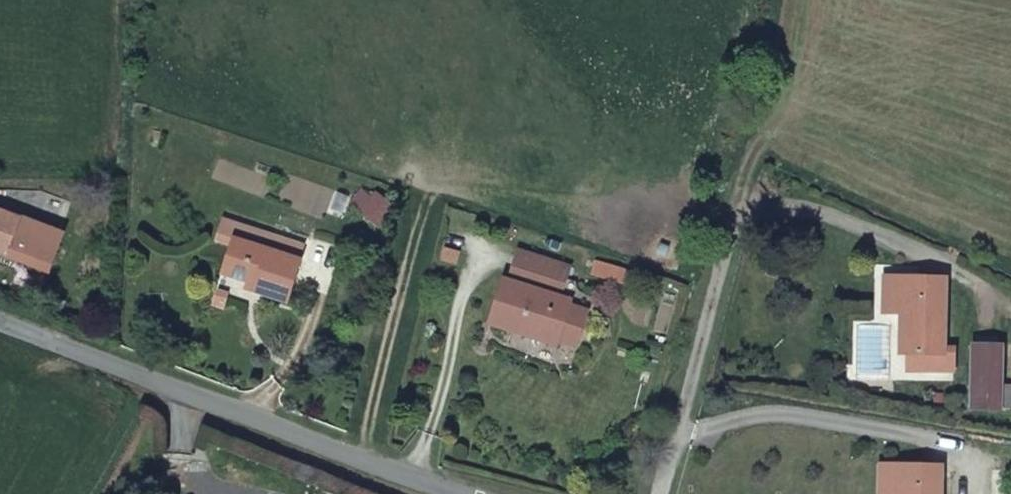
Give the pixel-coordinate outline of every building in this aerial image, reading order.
[(44,273),(55,241),(17,226),(18,220),(0,213),(0,256),(44,273)] [(293,305),(304,264),(301,262),(258,250),(262,237),(224,226),(220,244),(236,250),(228,278),(254,287),(253,293),(293,305)] [(301,262),(304,264),(307,248),(262,237),(258,250),(301,262)] [(522,253),(512,282),(505,280),(491,324),(559,344),(572,301),(561,298),(570,268),(522,253)] [(913,305),(913,344),(929,346),(929,365),(957,366),(959,347),(950,347),(952,272),(892,268),(891,305),(913,305)] [(1005,391),(1008,327),(980,327),(977,380),(977,390),(1005,391)] [(929,346),(913,344),(913,347),(912,365),(929,365),(929,346)] [(855,366),(844,365),(844,379),(854,380),(855,366)] [(946,465),(883,464),(886,493),(946,493),(946,465)]
